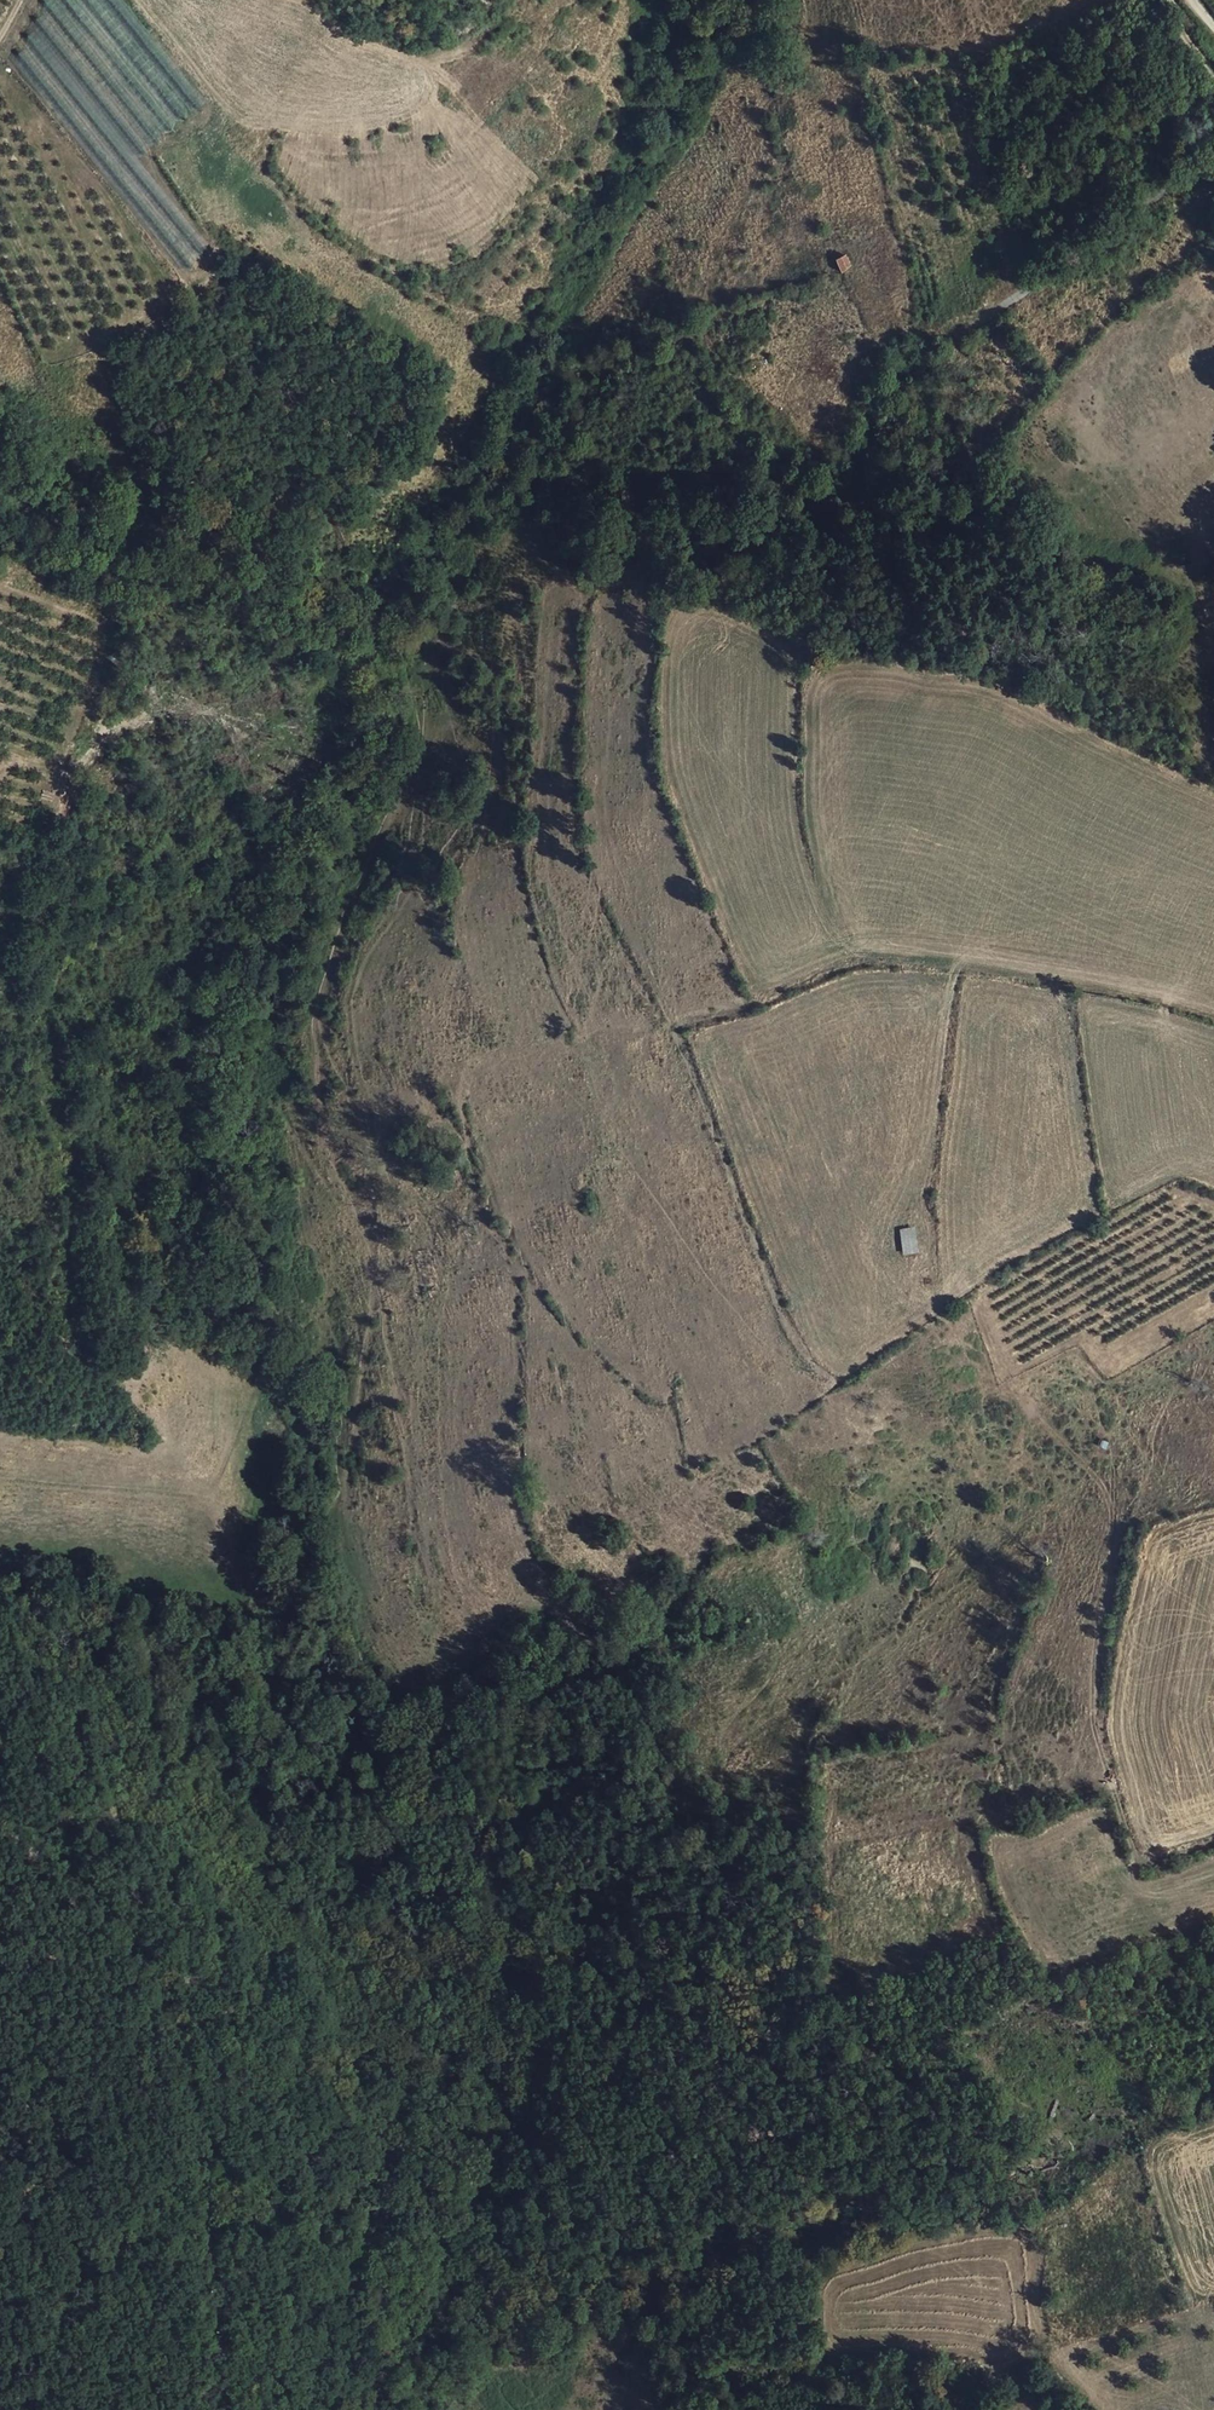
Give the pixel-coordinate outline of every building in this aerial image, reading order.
[(853,261),(847,247),(833,255),(840,268),(853,261)] [(435,1166),(428,1152),(410,1163),(419,1176),(435,1166)] [(942,1208),(942,1193),(927,1194),(927,1209),(942,1208)] [(903,1255),(919,1252),(914,1226),(898,1229),(903,1255)] [(819,1939),(819,1931),(810,1933),(811,1939),(819,1939)] [(1128,2168),(1138,2167),(1141,2167),(1141,2156),(1129,2156),(1128,2168)]
